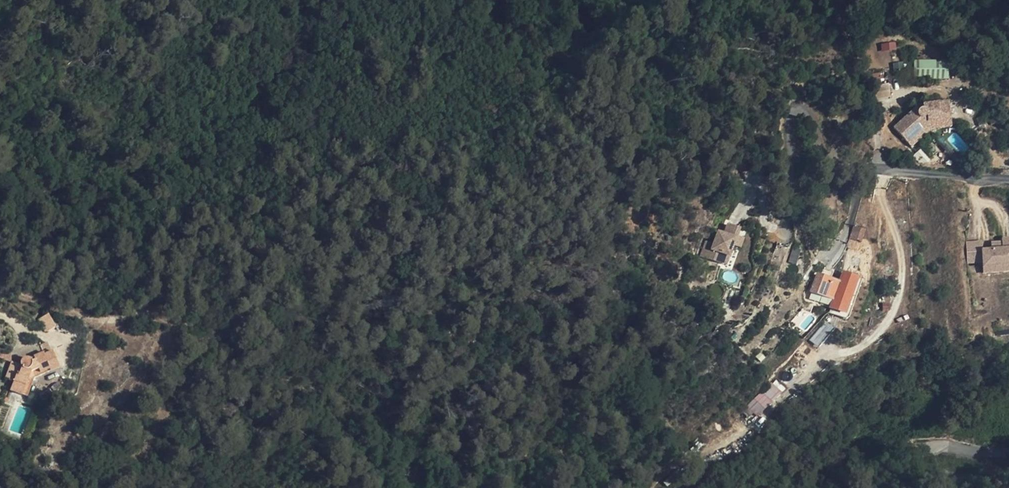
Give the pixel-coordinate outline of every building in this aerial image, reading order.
[(898,42),(880,44),(882,64),(900,62),(898,42)] [(949,77),(949,58),(915,59),(916,78),(949,77)] [(884,88),(877,89),(878,96),(891,95),(890,84),(883,84),(884,88)] [(892,127),(907,144),(928,125),(948,122),(945,101),(918,105),(913,109),(892,127)] [(949,127),(948,122),(928,125),(907,144),(910,147),(930,129),(949,127)] [(892,184),(893,198),(902,197),(901,183),(892,184)] [(749,224),(735,220),(733,230),(731,236),(725,234),(722,243),(715,241),(710,256),(731,262),(734,253),(741,255),(744,245),(747,233),(749,224)] [(853,226),(850,238),(862,242),(865,230),(853,226)] [(747,233),(744,245),(751,247),(754,235),(747,233)] [(966,263),(973,263),(982,262),(991,261),(992,267),(1002,266),(1003,272),(1008,271),(1008,239),(1000,239),(1000,243),(1000,249),(990,250),(981,250),(981,241),(965,242),(966,263)] [(793,248),(789,262),(794,264),(796,264),(800,250),(793,248)] [(734,253),(731,262),(738,264),(741,255),(734,253)] [(1003,272),(1002,266),(992,267),(991,261),(982,262),(982,273),(1003,272)] [(858,279),(843,273),(839,282),(835,291),(832,299),(829,307),(845,313),(858,279)] [(811,291),(832,299),(835,291),(839,282),(814,274),(811,291)] [(9,353),(0,350),(0,357),(7,359),(9,353)] [(12,362),(9,370),(17,373),(14,382),(11,390),(23,394),(30,376),(34,377),(60,367),(53,351),(45,355),(44,353),(34,357),(35,360),(32,361),(31,360),(30,359),(27,358),(25,358),(23,359),(22,360),(21,361),(21,363),(21,365),(12,362)] [(17,373),(9,370),(8,370),(5,378),(14,382),(17,373)] [(27,396),(34,377),(30,376),(23,394),(27,396)] [(775,381),(750,406),(759,415),(784,390),(775,381)]
